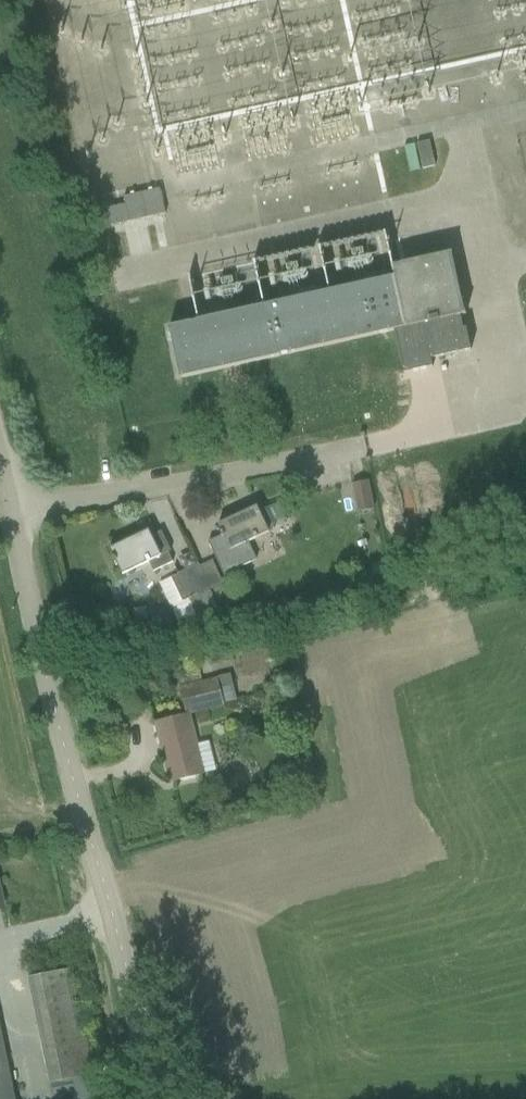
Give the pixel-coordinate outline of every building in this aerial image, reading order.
[(160,189),(142,193),(147,218),(165,214),(160,189)] [(142,193),(123,197),(125,205),(129,222),(147,218),(142,193)] [(125,205),(107,209),(111,226),(129,222),(125,205)] [(346,242),(351,255),(341,259),(345,270),(356,266),(360,279),(391,267),(377,230),(346,242)] [(197,321),(169,327),(180,378),(393,331),(403,374),(432,367),(431,359),(469,350),(465,329),(462,330),(459,316),(464,315),(451,253),(392,266),(394,278),(197,321)] [(231,305),(256,300),(250,271),(225,276),(231,305)] [(367,477),(351,480),(358,508),(373,504),(367,477)] [(208,542),(217,561),(224,575),(255,560),(247,542),(269,532),(257,506),(217,525),(220,531),(219,532),(221,536),(208,542)] [(148,529),(110,548),(123,575),(149,562),(153,571),(173,561),(168,552),(171,550),(161,531),(151,535),(148,529)] [(212,560),(201,565),(212,590),(213,590),(223,611),(239,603),(229,582),(223,585),(212,560)] [(183,600),(169,606),(176,622),(219,611),(210,591),(212,590),(201,565),(199,566),(198,563),(172,576),(183,600)] [(220,694),(233,691),(229,676),(181,687),(187,712),(223,704),(220,694)] [(190,713),(155,722),(162,749),(167,747),(168,753),(166,754),(173,781),(202,774),(194,744),(197,744),(190,713)] [(51,1084),(72,1079),(93,1075),(71,969),(29,977),(51,1084)] [(0,1044),(0,1098),(11,1098),(0,1044)]
